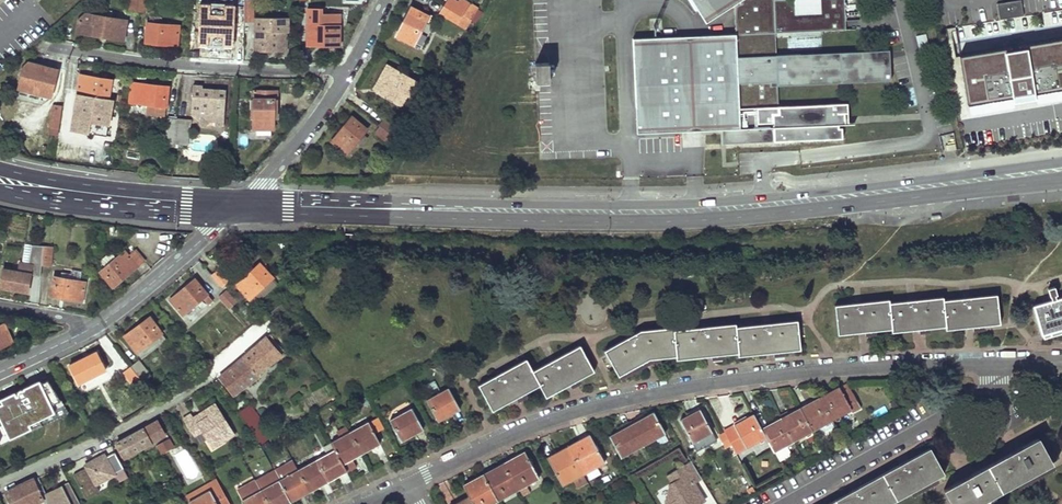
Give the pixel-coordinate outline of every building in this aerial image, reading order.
[(128,12),(137,13),(137,0),(128,0),(128,12)] [(137,13),(145,13),(146,0),(137,0),(137,13)] [(244,22),(252,22),(253,0),(243,0),(244,22)] [(453,0),(447,0),(444,5),(469,20),(477,24),(483,12),(476,8),(477,7),(465,0),(460,0),(458,3),(453,0)] [(705,22),(734,4),(736,33),(691,36),(633,36),(636,108),(641,108),(642,122),(636,122),(637,133),(695,130),(722,128),(724,128),(725,141),(829,137),(828,125),(838,125),(845,124),(844,113),(848,113),(847,103),(778,106),(777,86),(777,84),(884,79),(884,81),(890,81),(890,62),(884,62),(883,50),(776,53),(775,33),(841,30),(841,21),(845,21),(844,0),(819,0),(820,12),(796,13),(795,0),(692,0),(705,22)] [(796,13),(820,12),(819,0),(795,0),(796,13)] [(860,20),(860,0),(844,0),(845,21),(860,20)] [(1023,15),(1021,0),(1018,0),(996,4),(999,19),(1023,15)] [(235,7),(199,5),(197,44),(233,45),(235,7)] [(439,13),(465,27),(469,20),(444,5),(439,13)] [(122,39),(125,20),(110,18),(111,11),(96,9),(95,15),(85,14),(78,20),(76,32),(122,39)] [(308,44),(343,44),(343,15),(326,15),(326,9),(308,9),(308,44)] [(419,14),(409,9),(396,35),(414,44),(427,16),(421,13),(419,14)] [(178,26),(161,25),(162,18),(149,17),(149,24),(147,24),(146,32),(149,32),(148,43),(176,46),(178,26)] [(288,22),(256,21),(256,31),(254,31),(254,38),(256,38),(256,50),(286,50),(286,33),(288,33),(288,22)] [(947,31),(951,46),(959,44),(954,29),(947,31)] [(961,48),(973,113),(1026,103),(1061,97),(1061,30),(961,48)] [(925,33),(915,36),(920,56),(930,53),(925,33)] [(535,63),(536,82),(550,81),(549,62),(535,63)] [(57,70),(27,63),(24,66),(18,89),(28,91),(29,88),(52,94),(57,70)] [(415,81),(386,64),(372,89),(401,105),(415,81)] [(108,79),(81,75),(78,95),(107,98),(109,91),(106,90),(108,79)] [(149,114),(163,115),(166,104),(166,98),(164,98),(165,86),(131,83),(129,103),(149,105),(149,114)] [(223,127),(225,90),(202,89),(202,86),(192,86),(190,116),(198,122),(198,125),(208,127),(207,123),(213,123),(213,126),(223,127)] [(276,120),(277,92),(254,91),(255,99),(237,98),(235,116),(254,117),(252,130),(272,130),(273,120),(276,120)] [(112,101),(78,95),(72,129),(105,135),(112,101)] [(53,106),(49,134),(57,135),(61,107),(53,106)] [(187,145),(190,120),(167,117),(165,143),(187,145)] [(400,130),(383,118),(378,125),(391,134),(395,137),(400,130)] [(359,126),(350,119),(331,141),(347,154),(366,130),(360,125),(359,126)] [(378,125),(373,131),(386,141),(391,134),(378,125)] [(842,139),(842,128),(838,128),(838,125),(828,125),(829,137),(725,141),(724,128),(722,128),(722,144),(842,139)] [(42,245),(34,244),(32,265),(41,265),(42,245)] [(50,245),(42,245),(41,265),(49,265),(50,245)] [(129,257),(125,252),(100,274),(106,280),(108,279),(115,286),(143,261),(135,251),(129,257)] [(266,272),(257,264),(236,285),(250,299),(273,276),(267,270),(266,272)] [(228,280),(218,268),(211,275),(223,285),(228,280)] [(29,272),(3,269),(0,287),(27,291),(29,272)] [(53,296),(82,300),(86,281),(83,280),(84,274),(62,272),(61,277),(55,276),(53,284),(55,285),(53,296)] [(207,294),(202,289),(201,290),(192,281),(170,300),(183,315),(207,294)] [(1047,288),(1050,297),(1059,295),(1056,285),(1047,288)] [(237,301),(226,290),(220,296),(230,307),(237,301)] [(888,300),(834,307),(837,335),(864,332),(891,329),(891,333),(918,330),(945,327),(945,330),(972,327),(1000,324),(996,295),(942,301),(942,298),(889,303),(888,300)] [(1033,307),(1041,335),(1061,329),(1061,298),(1033,307)] [(155,328),(148,319),(124,337),(137,353),(161,333),(156,327),(155,328)] [(640,331),(604,352),(618,377),(649,360),(676,357),(676,360),(707,357),(737,354),(738,357),(769,354),(800,351),(797,321),(735,328),(735,325),(673,331),(673,328),(640,331)] [(2,324),(0,325),(0,348),(11,343),(2,324)] [(267,338),(219,379),(232,397),(260,377),(257,374),(282,356),(267,338)] [(525,361),(478,386),(492,411),(515,399),(539,386),(546,399),(573,384),(594,372),(579,346),(531,372),(525,361)] [(101,364),(95,353),(69,367),(78,385),(106,371),(102,363),(101,364)] [(152,377),(138,360),(131,367),(143,383),(147,388),(152,384),(148,379),(152,377)] [(143,383),(131,367),(123,373),(136,389),(143,383)] [(0,399),(0,420),(10,440),(59,416),(40,379),(0,399)] [(819,397),(831,421),(850,410),(851,413),(860,408),(846,383),(819,397)] [(915,388),(905,394),(910,403),(921,398),(915,388)] [(425,401),(436,421),(460,410),(448,389),(425,401)] [(799,408),(812,431),(831,421),(819,397),(799,408)] [(772,407),(769,400),(763,403),(766,410),(772,407)] [(190,412),(183,417),(200,443),(208,438),(214,448),(235,434),(215,402),(193,416),(190,412)] [(261,420),(249,405),(239,413),(260,443),(269,438),(258,423),(261,420)] [(780,418),(792,441),(812,431),(799,408),(780,418)] [(389,421),(400,442),(423,430),(412,409),(389,421)] [(716,440),(699,409),(679,419),(696,450),(716,440)] [(641,416),(629,423),(642,446),(655,439),(658,446),(667,441),(663,434),(664,434),(653,413),(643,419),(641,416)] [(759,429),(752,415),(722,431),(734,453),(764,437),(759,429)] [(780,418),(759,429),(764,437),(772,452),(792,441),(780,418)] [(144,429),(116,445),(123,459),(152,444),(164,436),(156,421),(144,429)] [(618,432),(609,437),(620,458),(642,446),(629,423),(617,430),(618,432)] [(349,433),(361,455),(380,444),(368,424),(349,433)] [(331,444),(342,464),(361,455),(349,433),(331,444)] [(589,435),(567,446),(582,474),(604,462),(589,435)] [(943,490),(951,503),(978,503),(1052,464),(1038,438),(943,490)] [(172,448),(167,440),(156,447),(160,454),(172,448)] [(315,460),(327,482),(346,472),(342,464),(331,444),(322,448),(325,455),(315,460)] [(582,474),(567,446),(546,458),(561,485),(582,474)] [(943,474),(929,448),(827,503),(889,503),(943,474)] [(503,463),(518,490),(539,479),(524,452),(503,463)] [(103,457),(84,467),(95,487),(114,476),(114,475),(123,470),(115,454),(105,459),(103,457)] [(296,471),(308,492),(327,482),(315,460),(296,471)] [(689,460),(664,476),(668,483),(666,503),(698,503),(702,502),(692,484),(701,479),(689,460)] [(503,463),(482,474),(497,502),(518,490),(503,463)] [(278,481),(289,502),(308,492),(296,471),(278,481)] [(471,503),(493,503),(497,502),(482,474),(461,485),(467,497),(471,503)] [(4,494),(9,503),(35,503),(42,500),(44,503),(79,503),(69,484),(46,495),(37,478),(4,494)] [(241,503),(266,503),(259,491),(254,481),(236,491),(241,501),(240,502),(241,503)] [(266,503),(286,503),(289,502),(278,481),(259,491),(266,503)] [(218,503),(222,503),(227,502),(218,487),(211,491),(218,503)] [(189,503),(216,503),(209,491),(188,503),(189,503)]
